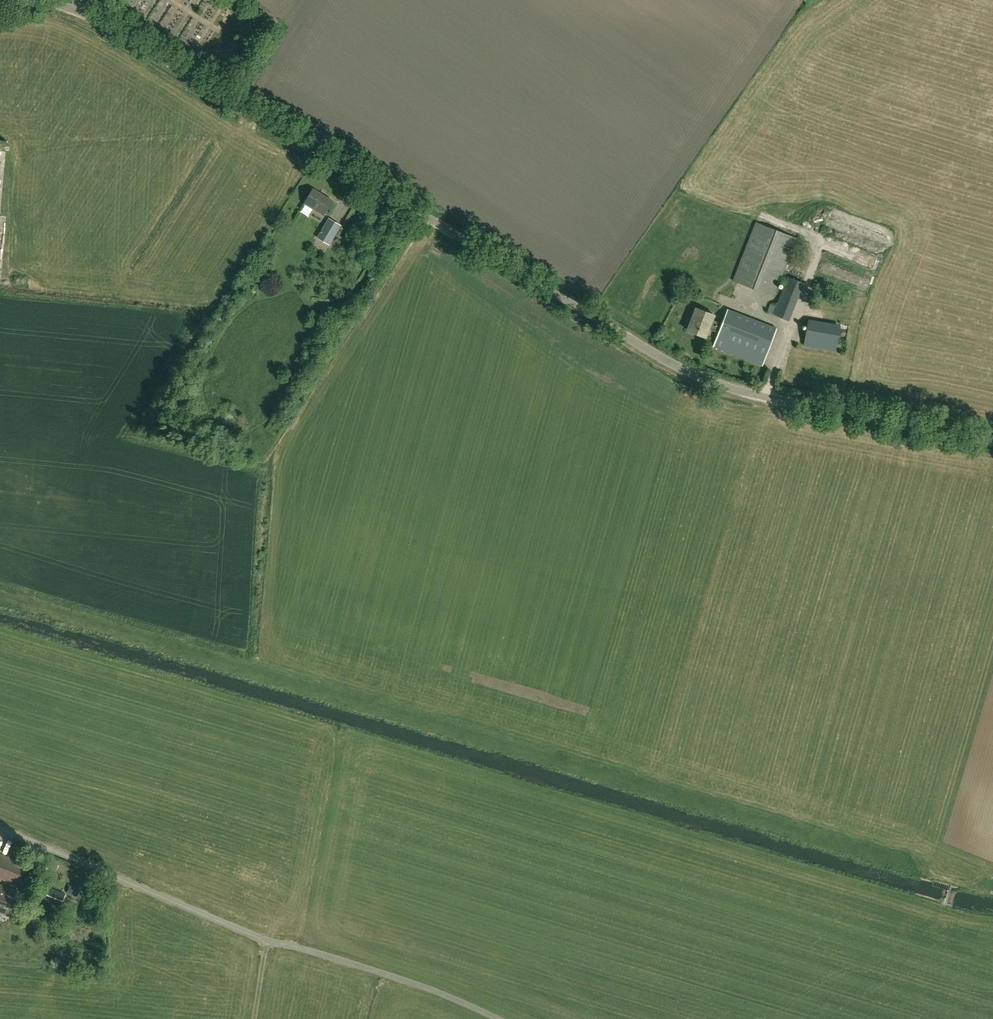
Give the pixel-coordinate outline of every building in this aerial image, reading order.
[(314,189),(305,203),(324,215),(333,201),(314,189)] [(342,226),(330,218),(318,237),(329,245),(342,226)] [(757,222),(734,280),(774,296),(798,238),(757,222)] [(788,277),(780,298),(777,297),(776,299),(773,299),(768,309),(774,312),(773,314),(788,320),(803,283),(788,277)] [(763,365),(778,328),(729,309),(723,323),(714,319),(716,315),(697,307),(688,330),(707,337),(710,329),(720,332),(714,346),(763,365)] [(840,326),(808,321),(804,345),(836,350),(840,326)] [(13,859),(0,854),(0,879),(0,878),(2,878),(5,879),(13,859)] [(13,859),(5,879),(22,886),(30,866),(13,859)] [(40,883),(34,898),(61,909),(67,894),(40,883)] [(10,916),(19,892),(0,884),(0,912),(10,916)] [(71,886),(69,894),(78,898),(81,890),(71,886)]
